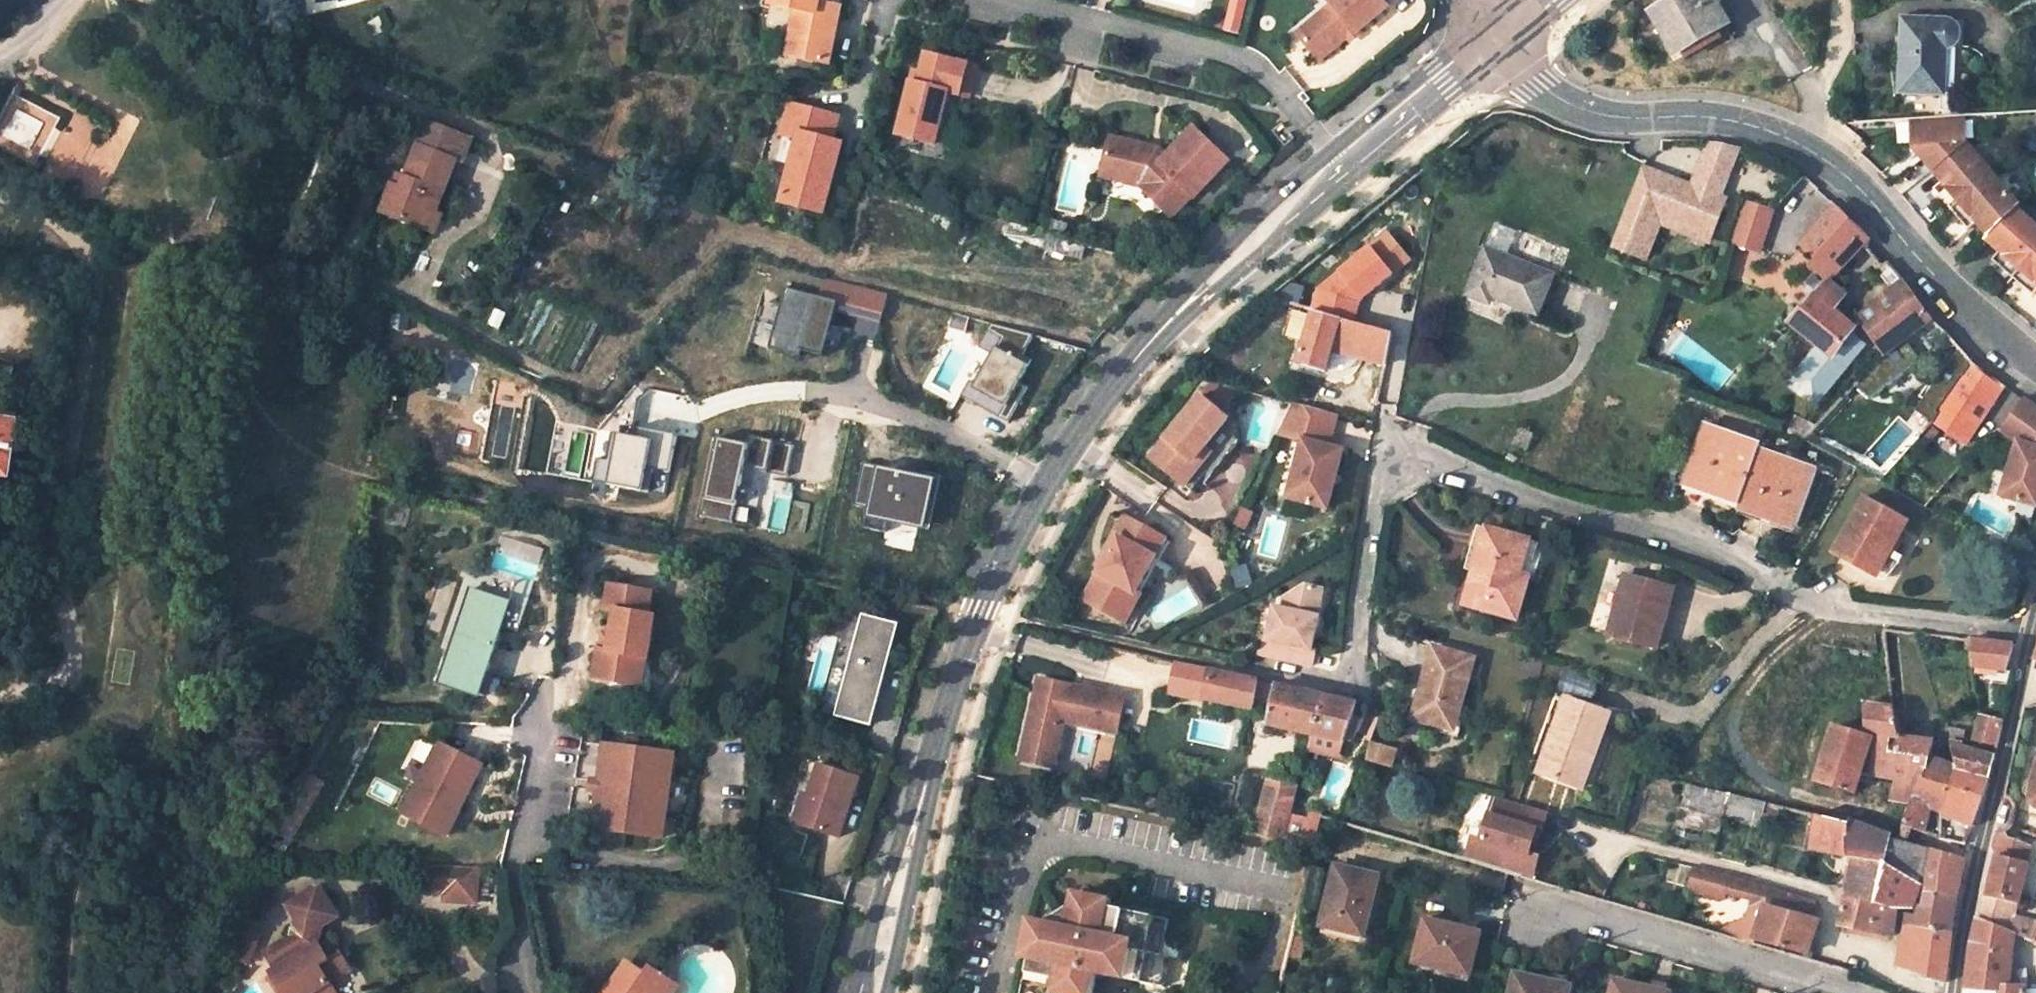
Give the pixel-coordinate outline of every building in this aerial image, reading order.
[(819,0),(769,0),(765,14),(791,21),(785,41),(798,44),(791,69),(822,77),(835,26),(825,23),(828,13),(817,10),(819,0)] [(1295,32),(1318,59),(1345,36),(1352,31),(1354,33),(1355,32),(1386,6),(1382,1),(1384,0),(1328,0),(1328,1),(1330,4),(1336,10),(1324,20),(1319,13),(1295,32)] [(1652,12),(1676,53),(1729,23),(1715,0),(1672,0),(1652,12)] [(1336,10),(1330,4),(1319,13),(1324,20),(1336,10)] [(835,26),(837,15),(828,13),(825,23),(835,26)] [(1948,20),(1903,17),(1900,90),(1941,91),(1944,43),(1948,43),(1953,40),(1954,37),(1956,32),(1954,26),(1953,24),(1948,20)] [(1349,40),(1356,34),(1355,32),(1354,33),(1352,31),(1345,36),(1349,40)] [(798,44),(785,41),(779,66),(791,69),(798,44)] [(967,96),(975,66),(924,53),(917,83),(909,81),(896,134),(933,144),(946,91),(967,96)] [(44,151),(59,113),(14,96),(0,132),(0,134),(44,151)] [(837,115),(787,101),(778,132),(795,136),(777,200),(820,212),(840,142),(830,139),(837,115)] [(1958,144),(1956,116),(1903,119),(1904,151),(1926,172),(1958,144)] [(1196,197),(1229,160),(1192,127),(1166,156),(1161,152),(1158,157),(1147,154),(1149,147),(1109,138),(1100,177),(1121,182),(1124,173),(1142,177),(1139,186),(1175,217),(1194,196),(1196,197)] [(323,146),(335,151),(341,135),(330,130),(323,146)] [(779,137),(774,160),(785,162),(790,139),(779,137)] [(1612,245),(1639,256),(1656,210),(1710,231),(1723,199),(1717,197),(1726,173),(1736,147),(1731,146),(1714,144),(1708,142),(1691,187),(1642,168),(1612,245)] [(2016,201),(1958,144),(1926,172),(1937,182),(1928,191),(1967,228),(1975,220),(1988,232),(2013,204),(2016,201)] [(455,160),(419,145),(405,177),(401,187),(393,184),(381,210),(420,226),(427,209),(435,212),(455,160)] [(1139,186),(1142,177),(1124,173),(1121,182),(1139,186)] [(397,174),(393,184),(401,187),(405,177),(397,174)] [(1774,211),(1744,201),(1731,245),(1761,254),(1774,211)] [(2013,204),(1988,232),(1985,236),(1999,249),(1992,258),(2024,288),(2028,292),(2035,283),(2035,284),(2035,226),(2013,204)] [(1831,267),(1864,232),(1836,205),(1803,242),(1831,267)] [(442,215),(435,212),(427,209),(420,226),(436,232),(442,215)] [(1003,231),(1060,247),(1063,237),(1006,220),(1003,231)] [(1863,246),(1869,248),(1870,237),(1864,232),(1831,267),(1838,274),(1863,246)] [(1360,301),(1393,274),(1370,247),(1318,290),(1313,308),(1315,309),(1354,320),(1360,301)] [(1552,274),(1484,248),(1466,295),(1489,303),(1492,298),(1537,314),(1552,274)] [(881,322),(889,297),(884,293),(826,278),(821,296),(786,287),(770,348),(802,357),(803,351),(824,357),(837,310),(881,322)] [(1903,279),(1891,289),(1856,316),(1884,356),(1905,339),(1932,318),(1903,279)] [(1853,329),(1833,310),(1844,295),(1829,281),(1791,322),(1823,349),(1832,356),(1850,334),(1853,329)] [(1005,283),(995,286),(997,294),(1007,291),(1005,283)] [(1325,372),(1334,344),(1362,353),(1360,358),(1386,366),(1392,334),(1313,312),(1315,309),(1313,308),(1307,306),(1303,317),(1310,319),(1297,364),(1325,372)] [(949,328),(966,332),(970,317),(953,312),(949,328)] [(970,379),(961,395),(1009,421),(1029,386),(1020,381),(1033,359),(1024,354),(1035,334),(992,322),(979,346),(992,353),(976,382),(970,379)] [(1832,356),(1823,349),(1793,383),(1816,404),(1866,348),(1850,334),(1832,356)] [(1905,339),(1884,356),(1856,384),(1871,399),(1921,360),(1905,339)] [(1939,413),(1936,411),(1961,376),(1971,361),(1960,348),(1915,411),(1933,424),(1934,423),(1939,413)] [(2004,386),(1972,362),(1963,377),(1961,376),(1936,411),(1939,413),(1934,423),(1965,444),(1966,444),(2004,386)] [(1210,476),(1238,443),(1236,426),(1220,412),(1240,389),(1213,381),(1150,458),(1189,491),(1206,472),(1210,476)] [(2022,398),(2000,429),(2016,441),(2001,495),(2035,506),(2035,408),(2022,398)] [(1329,447),(1338,415),(1314,408),(1292,402),(1277,434),(1303,441),(1288,498),(1328,509),(1344,451),(1329,447)] [(0,419),(0,476),(10,477),(18,422),(0,419)] [(1761,444),(1705,424),(1685,480),(1742,501),(1740,506),(1796,526),(1816,469),(1760,449),(1761,444)] [(1926,445),(1938,431),(1932,425),(1919,439),(1926,445)] [(637,436),(653,439),(655,429),(639,426),(637,436)] [(670,473),(678,435),(655,429),(653,439),(637,436),(618,431),(612,459),(597,455),(592,479),(647,492),(653,469),(670,473)] [(788,477),(795,446),(751,436),(749,444),(719,438),(702,515),(733,522),(746,468),(788,477)] [(890,521),(923,528),(929,498),(937,499),(942,476),(924,471),(922,475),(864,463),(854,505),(869,509),(865,527),(887,532),(890,521)] [(930,530),(937,499),(929,498),(923,528),(930,530)] [(1907,524),(1865,499),(1832,555),(1868,576),(1878,559),(1877,552),(1881,546),(1891,552),(1907,524)] [(1135,592),(1155,557),(1146,551),(1156,533),(1126,516),(1115,535),(1119,537),(1084,598),(1112,614),(1127,588),(1135,592)] [(1539,542),(1478,525),(1465,569),(1473,571),(1464,604),(1517,619),(1539,542)] [(1155,557),(1166,538),(1156,533),(1146,551),(1155,557)] [(1879,582),(1895,554),(1891,552),(1881,546),(1877,552),(1878,559),(1868,576),(1879,582)] [(1673,588),(1626,575),(1608,634),(1656,646),(1673,588)] [(648,588),(604,582),(601,606),(611,608),(607,633),(605,648),(598,647),(595,647),(591,676),(632,681),(636,654),(643,655),(645,655),(648,634),(642,633),(645,612),(648,588)] [(1311,645),(1318,614),(1320,588),(1304,586),(1285,594),(1281,606),(1274,604),(1267,636),(1262,636),(1258,653),(1311,664),(1315,646),(1311,645)] [(513,601),(475,587),(441,680),(480,694),(513,601)] [(1124,621),(1139,595),(1135,592),(1127,588),(1112,614),(1120,618),(1124,621)] [(648,634),(652,613),(645,612),(642,633),(648,634)] [(835,718),(869,727),(897,625),(862,615),(835,718)] [(872,728),(900,626),(897,625),(869,727),(872,728)] [(605,648),(607,633),(600,632),(598,647),(605,648)] [(2005,669),(2013,642),(1969,637),(1971,663),(2005,669)] [(1473,659),(1433,647),(1412,717),(1445,727),(1443,732),(1458,737),(1466,709),(1459,707),(1473,659)] [(643,655),(636,654),(632,681),(639,682),(643,655)] [(1204,698),(1210,670),(1174,663),(1168,690),(1204,698)] [(1589,678),(1563,669),(1557,685),(1583,694),(1589,678)] [(1210,670),(1204,698),(1253,709),(1255,698),(1259,681),(1210,670)] [(1059,682),(1037,678),(1034,692),(1056,696),(1059,682)] [(1276,685),(1259,681),(1255,698),(1273,701),(1276,685)] [(1123,696),(1059,682),(1056,696),(1034,692),(1024,740),(1058,747),(1063,721),(1116,732),(1123,696)] [(1322,695),(1276,685),(1273,701),(1268,725),(1312,734),(1322,695)] [(1356,703),(1322,695),(1312,734),(1329,738),(1327,749),(1340,752),(1342,741),(1356,703)] [(1602,711),(1565,697),(1537,771),(1583,787),(1594,755),(1586,753),(1602,711)] [(1893,707),(1866,703),(1868,736),(1833,725),(1817,779),(1855,790),(1858,781),(1879,787),(1883,774),(1898,777),(1892,795),(1911,799),(1927,755),(1932,739),(1897,735),(1893,707)] [(1610,714),(1602,711),(1586,753),(1594,755),(1610,714)] [(2002,721),(1978,714),(1972,737),(1997,744),(2002,721)] [(1053,767),(1058,747),(1024,740),(1020,760),(1053,767)] [(1993,755),(1961,746),(1961,741),(1948,740),(1955,766),(1940,811),(1972,824),(1985,789),(1993,755)] [(470,757),(441,742),(405,812),(448,834),(468,795),(454,788),(470,757)] [(673,749),(603,742),(599,779),(592,778),(591,788),(598,789),(594,827),(664,834),(673,749)] [(1392,768),(1396,751),(1370,743),(1365,760),(1392,768)] [(1955,766),(1927,755),(1911,799),(1902,824),(1924,831),(1930,807),(1940,811),(1955,766)] [(470,757),(454,788),(468,795),(484,764),(470,757)] [(839,839),(857,779),(816,767),(798,827),(839,839)] [(1270,782),(1267,782),(1253,835),(1284,842),(1292,810),(1298,789),(1270,783),(1270,782)] [(1708,811),(1723,816),(1729,792),(1714,788),(1708,811)] [(1751,809),(1754,798),(1729,792),(1723,816),(1748,822),(1751,809)] [(1542,847),(1552,811),(1505,798),(1499,796),(1486,841),(1478,838),(1471,859),(1528,876),(1534,855),(1537,845),(1542,847)] [(1155,807),(1157,799),(1148,797),(1146,805),(1155,807)] [(1777,816),(1780,804),(1754,798),(1751,809),(1762,812),(1777,816)] [(1758,824),(1762,812),(1751,809),(1748,822),(1758,824)] [(1314,814),(1292,810),(1284,842),(1314,848),(1321,815),(1315,813),(1314,814)] [(1703,829),(1719,834),(1723,816),(1708,811),(1703,829)] [(1815,813),(1808,847),(1855,856),(1839,923),(1891,935),(1895,906),(1895,905),(1875,901),(1884,862),(1890,836),(1842,819),(1815,813)] [(2035,933),(2035,922),(2014,915),(2017,902),(2018,903),(2027,862),(2026,862),(2029,846),(2006,836),(2004,831),(1997,832),(1992,844),(1996,855),(1983,910),(1981,909),(1978,917),(2013,931),(2034,939),(2035,933)] [(1931,848),(1890,836),(1884,862),(1875,901),(1895,905),(1895,906),(1916,907),(1923,885),(1931,848)] [(1966,858),(1935,849),(1926,886),(1924,891),(1921,913),(1910,913),(1896,964),(1945,980),(1952,929),(1957,897),(1966,858)] [(1537,879),(1543,858),(1534,855),(1528,876),(1537,879)] [(1378,874),(1335,863),(1321,919),(1339,924),(1338,928),(1364,934),(1378,874)] [(446,865),(429,864),(427,890),(444,891),(446,865)] [(478,867),(446,865),(444,891),(444,900),(476,902),(478,867)] [(1728,875),(1694,866),(1688,888),(1721,897),(1724,887),(1728,875)] [(1757,883),(1728,875),(1724,887),(1754,895),(1757,883)] [(1755,939),(1807,954),(1817,921),(1813,920),(1814,916),(1815,901),(1757,883),(1754,895),(1747,918),(1719,932),(1754,943),(1755,939)] [(319,945),(322,936),(325,928),(330,925),(335,910),(324,890),(317,888),(298,899),(294,914),(297,920),(292,938),(278,946),(286,964),(270,972),(282,992),(333,992),(328,985),(351,973),(341,956),(329,961),(319,945)] [(1074,894),(1072,908),(1045,925),(1031,922),(1027,939),(1034,941),(1033,947),(1038,949),(1035,961),(1030,960),(1023,992),(1092,992),(1096,974),(1163,989),(1170,955),(1161,954),(1168,921),(1108,909),(1090,905),(1091,898),(1074,894)] [(1110,902),(1091,898),(1090,905),(1108,909),(1110,902)] [(248,915),(239,941),(252,945),(262,920),(248,915)] [(2026,984),(2008,983),(2013,931),(1978,917),(1976,916),(1969,949),(1964,988),(1994,991),(2002,989),(2002,992),(2025,992),(2026,984)] [(1479,930),(1425,917),(1413,961),(1469,974),(1479,930)] [(341,956),(330,937),(322,936),(319,945),(329,961),(341,956)] [(1034,941),(1027,939),(1023,959),(1030,960),(1035,961),(1038,949),(1033,947),(1034,941)] [(252,945),(239,941),(235,951),(248,956),(252,945)] [(650,966),(645,973),(631,963),(623,964),(624,968),(618,977),(614,977),(614,983),(608,992),(607,992),(670,992),(671,992),(676,991),(675,982),(650,966)] [(1515,971),(1510,992),(1568,992),(1570,983),(1515,971)] [(1613,978),(1610,992),(1668,992),(1668,991),(1613,978)]
